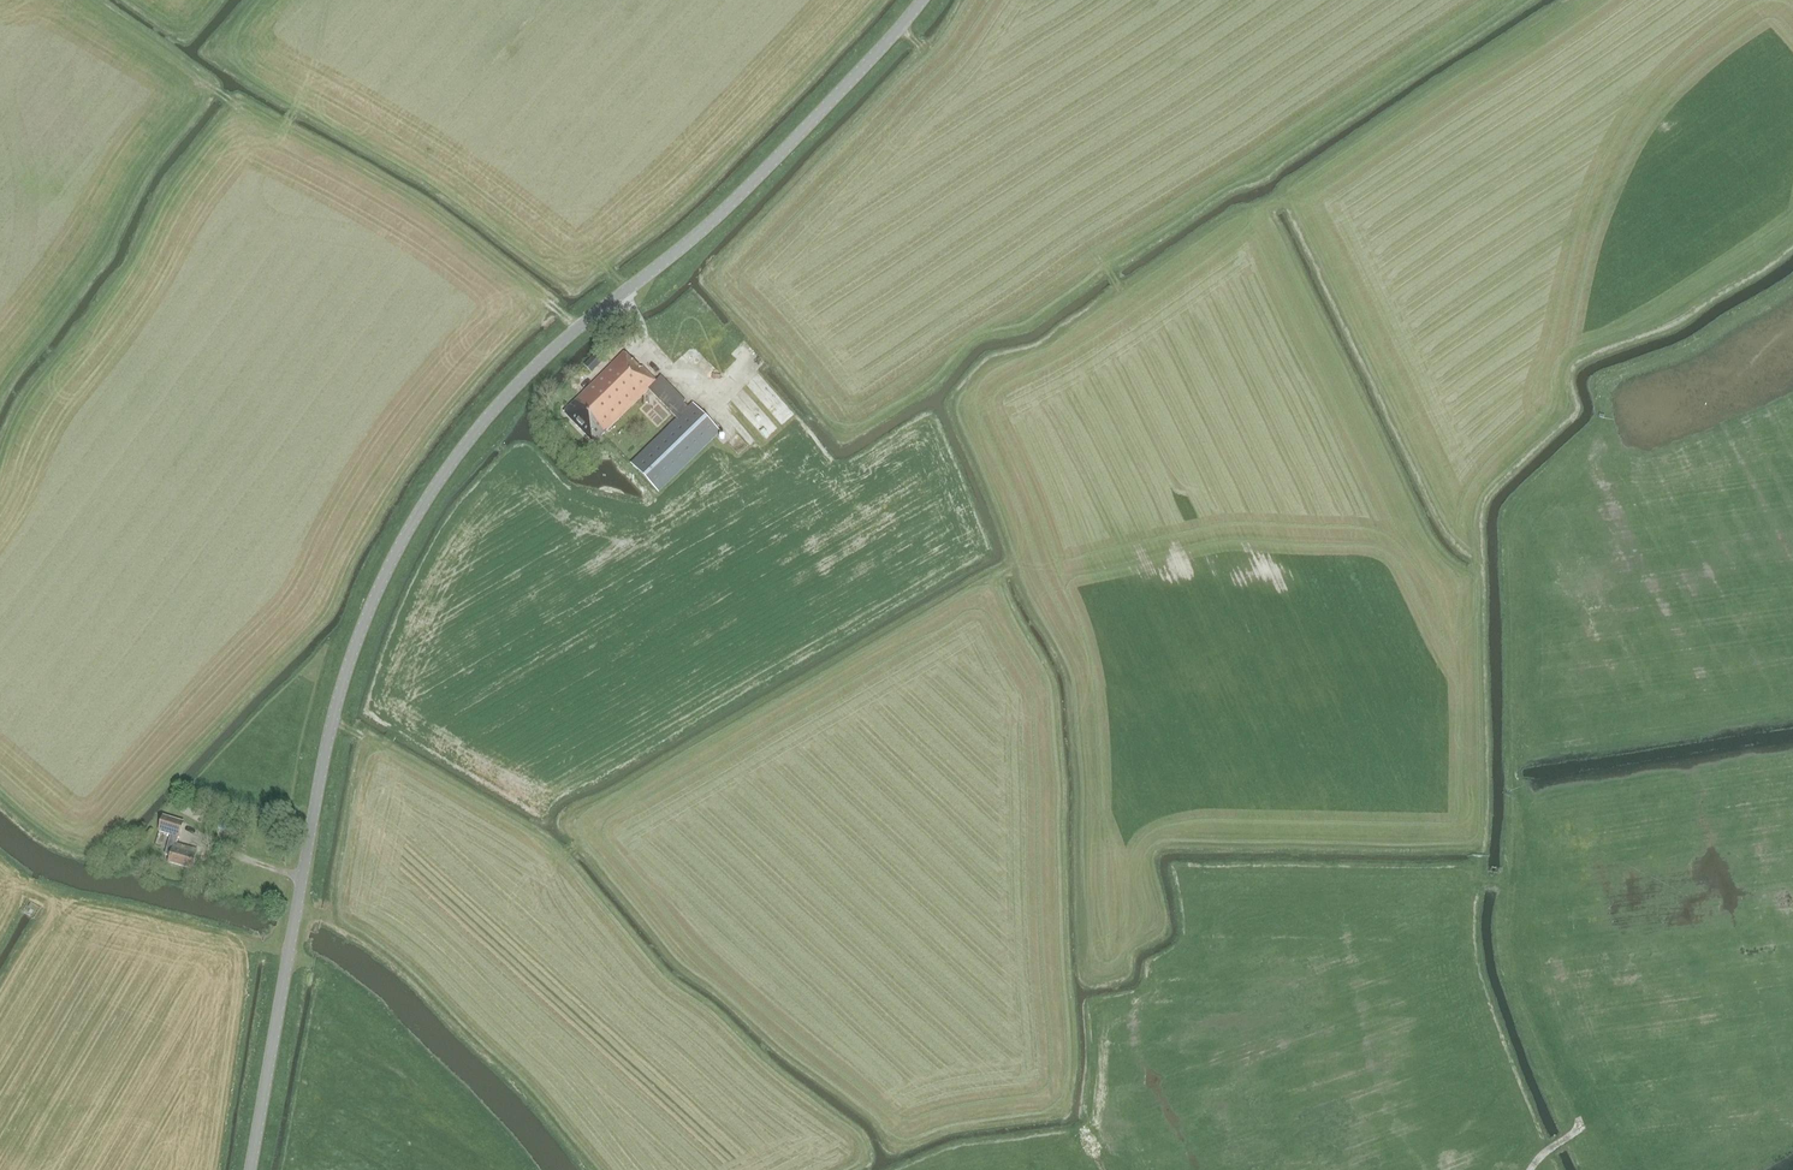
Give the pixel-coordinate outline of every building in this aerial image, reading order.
[(584,392),(573,403),(573,402),(563,412),(594,443),(649,389),(677,419),(631,463),(659,491),(720,432),(692,403),(688,407),(684,403),(685,401),(661,376),(656,381),(640,364),(637,366),(632,361),(624,352),(584,392)] [(596,353),(583,365),(591,372),(603,360),(596,353)] [(179,837),(183,822),(163,816),(159,832),(164,833),(170,834),(164,854),(171,856),(169,862),(191,868),(197,849),(176,844),(178,837),(179,837)]
